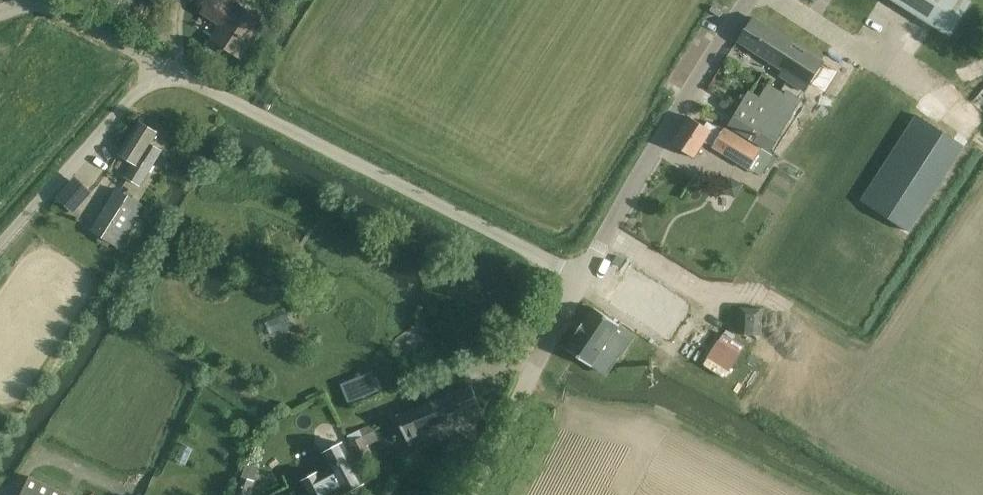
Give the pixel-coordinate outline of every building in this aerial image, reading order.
[(95,7),(108,15),(118,0),(99,0),(95,7)] [(222,0),(210,0),(203,12),(228,28),(218,43),(240,57),(263,21),(237,4),(234,8),(222,0)] [(826,9),(896,53),(918,18),(951,38),(973,3),(969,0),(831,0),(826,9)] [(780,77),(797,88),(803,92),(822,63),(770,29),(753,18),(738,41),(784,71),(780,77)] [(730,125),(772,152),(800,107),(811,114),(835,77),(820,68),(799,99),(788,91),(785,95),(768,85),(759,99),(749,94),(730,125)] [(723,98),(719,106),(729,112),(733,104),(723,98)] [(861,201),(910,234),(965,147),(916,115),(861,201)] [(704,142),(749,171),(761,152),(725,129),(723,131),(708,121),(705,126),(690,116),(672,144),(693,158),(704,142)] [(133,163),(125,176),(141,186),(162,151),(151,144),(158,133),(139,121),(119,154),(133,163)] [(791,165),(787,171),(796,176),(800,170),(791,165)] [(73,214),(91,192),(73,177),(55,199),(73,214)] [(91,230),(118,247),(144,206),(117,189),(91,230)] [(740,333),(762,332),(761,306),(739,307),(740,333)] [(576,334),(565,349),(592,367),(592,366),(607,344),(617,350),(622,354),(634,336),(619,326),(621,324),(594,307),(586,319),(585,319),(575,333),(576,334)] [(287,314),(265,323),(269,334),(291,325),(287,314)] [(706,356),(697,371),(718,385),(727,370),(706,356)] [(372,372),(340,384),(347,404),(380,391),(372,372)] [(409,446),(445,431),(459,425),(457,418),(481,408),(471,387),(398,417),(409,446)] [(373,432),(350,444),(362,468),(377,461),(369,446),(378,442),(373,432)] [(302,485),(307,494),(344,494),(348,494),(364,486),(343,446),(324,457),(332,472),(320,479),(319,476),(302,485)] [(234,494),(250,494),(255,480),(254,480),(259,464),(248,460),(242,476),(241,475),(234,494)] [(22,494),(68,494),(30,478),(22,494)]
